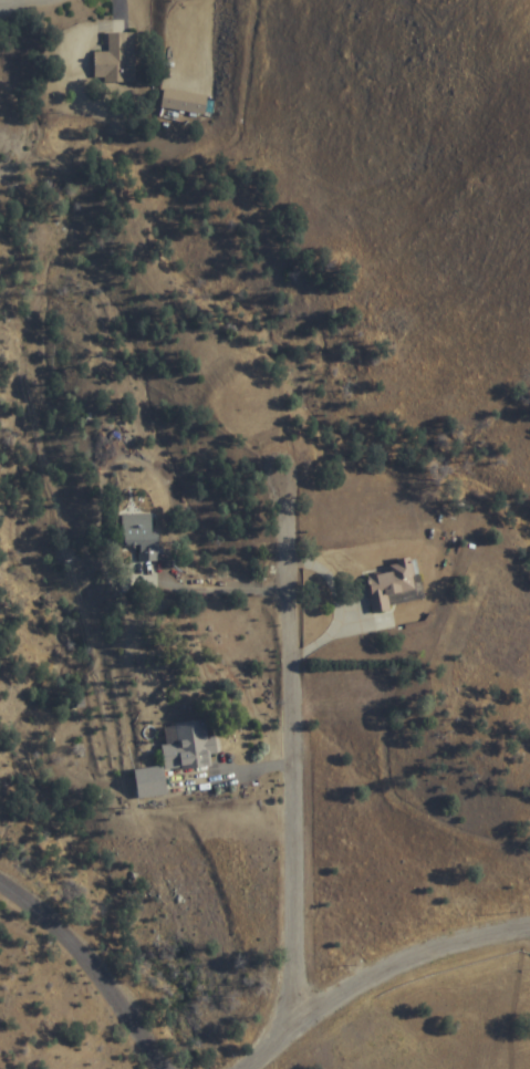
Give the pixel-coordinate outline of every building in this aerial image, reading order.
[(95,52),(94,81),(136,82),(137,33),(109,32),(109,52),(95,52)] [(205,115),(208,95),(164,89),(162,109),(205,115)] [(123,515),(123,548),(140,548),(140,562),(157,562),(156,514),(123,515)] [(415,559),(391,562),(393,573),(368,576),(373,614),(393,611),(391,596),(420,592),(415,559)] [(166,772),(214,766),(212,755),(218,754),(216,736),(210,737),(208,720),(175,724),(177,743),(164,745),(166,767),(136,770),(139,799),(169,796),(166,772)]
